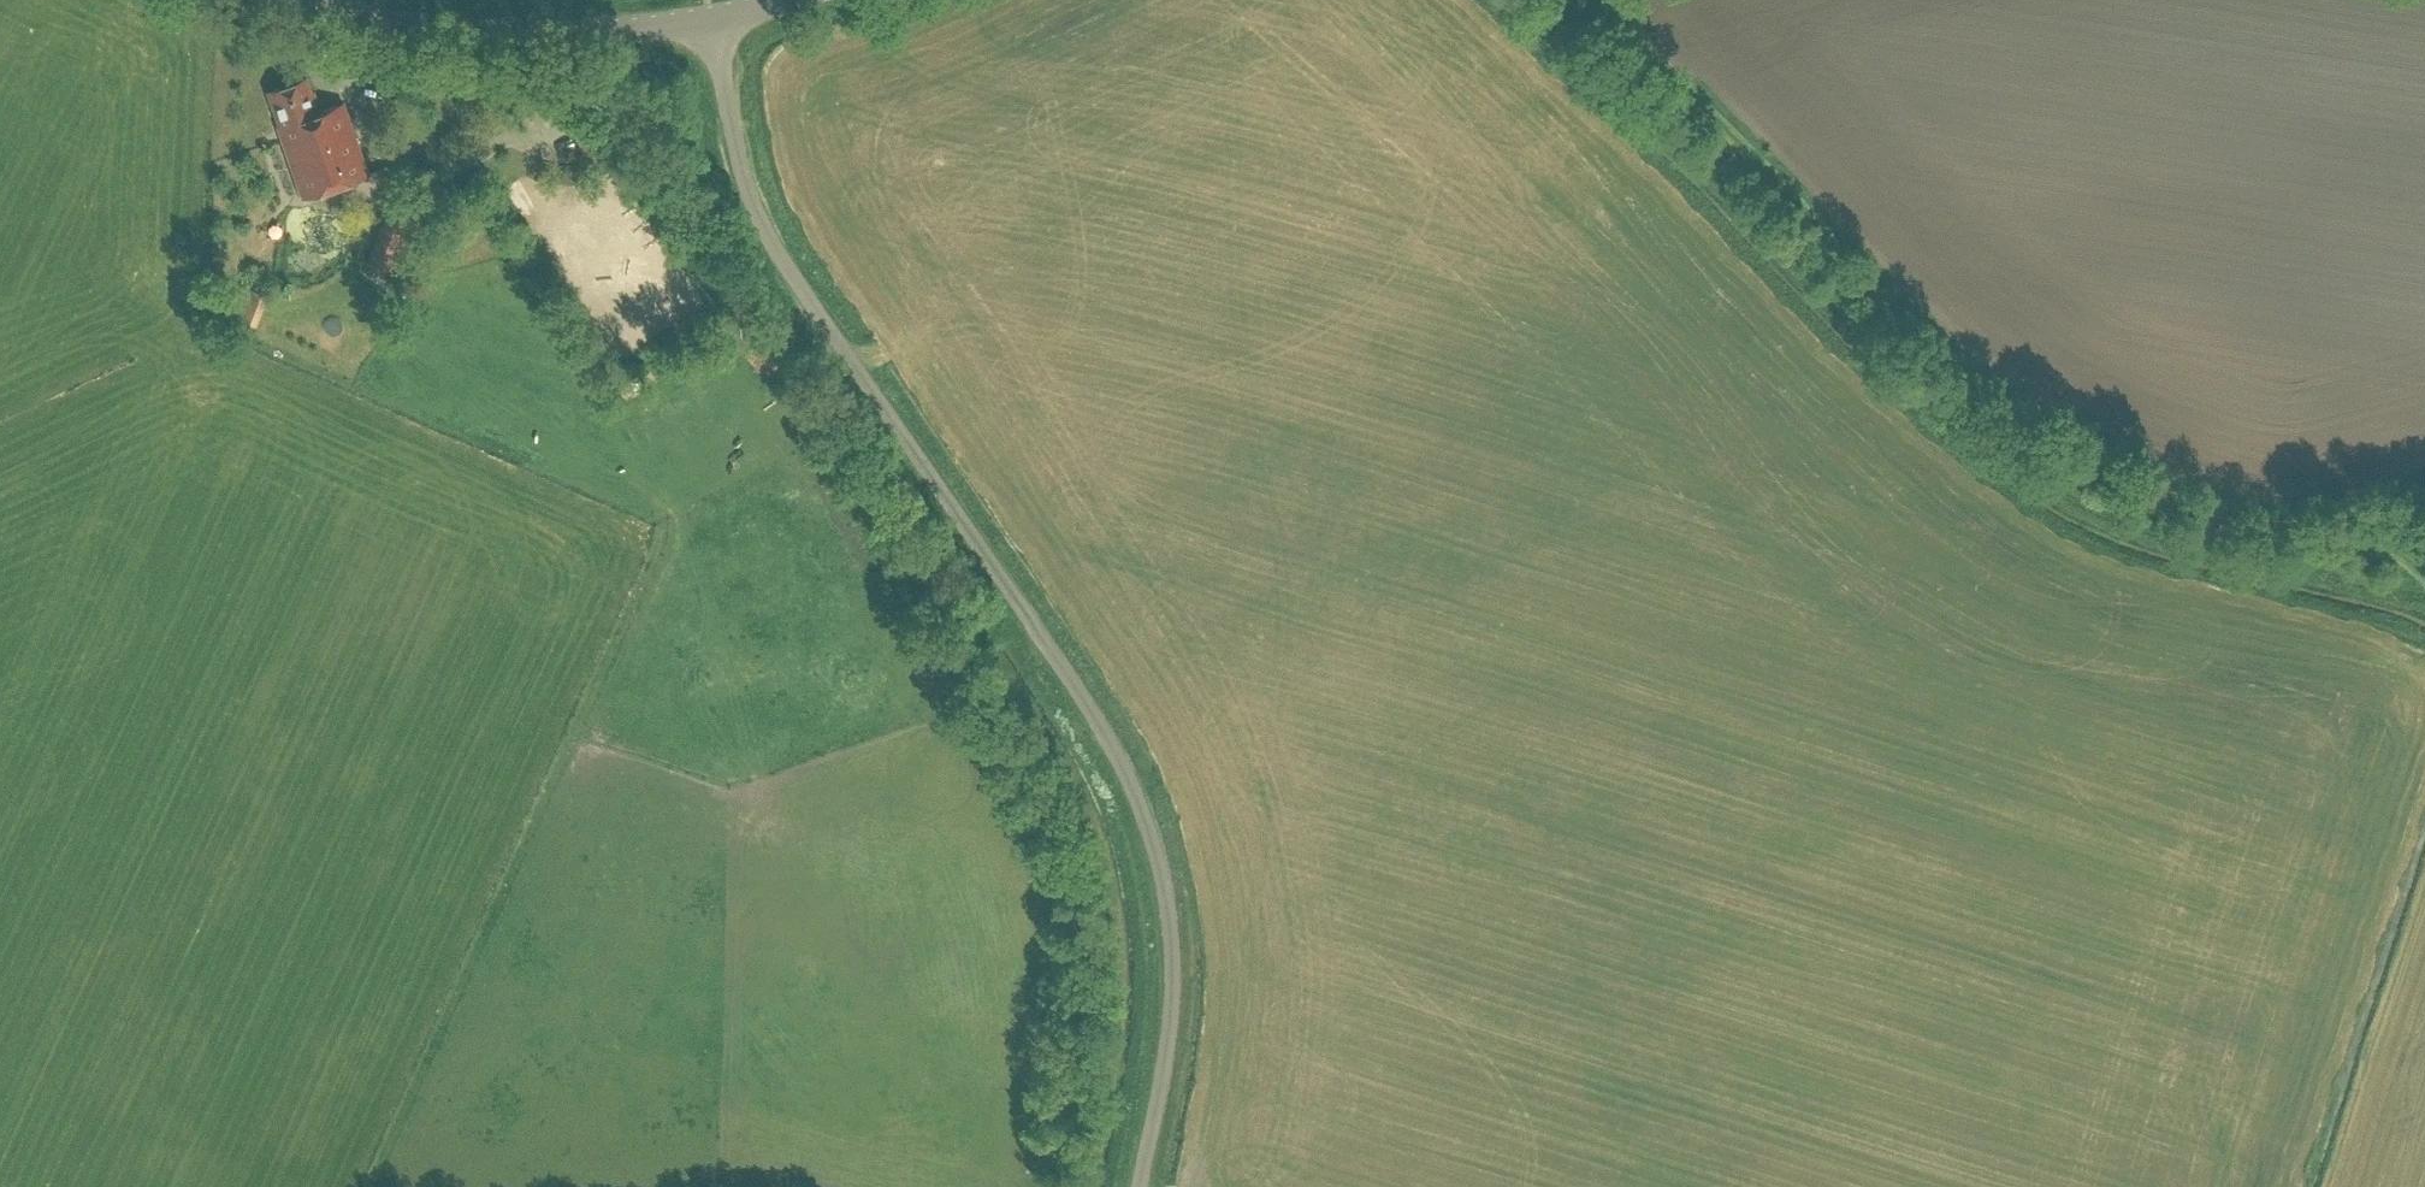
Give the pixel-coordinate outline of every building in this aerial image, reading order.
[(317,110),(305,77),(268,90),(280,124),(276,125),(300,197),(368,173),(343,101),(317,110)] [(425,208),(393,195),(366,261),(398,274),(425,208)] [(252,319),(260,322),(271,292),(262,290),(252,319)]
